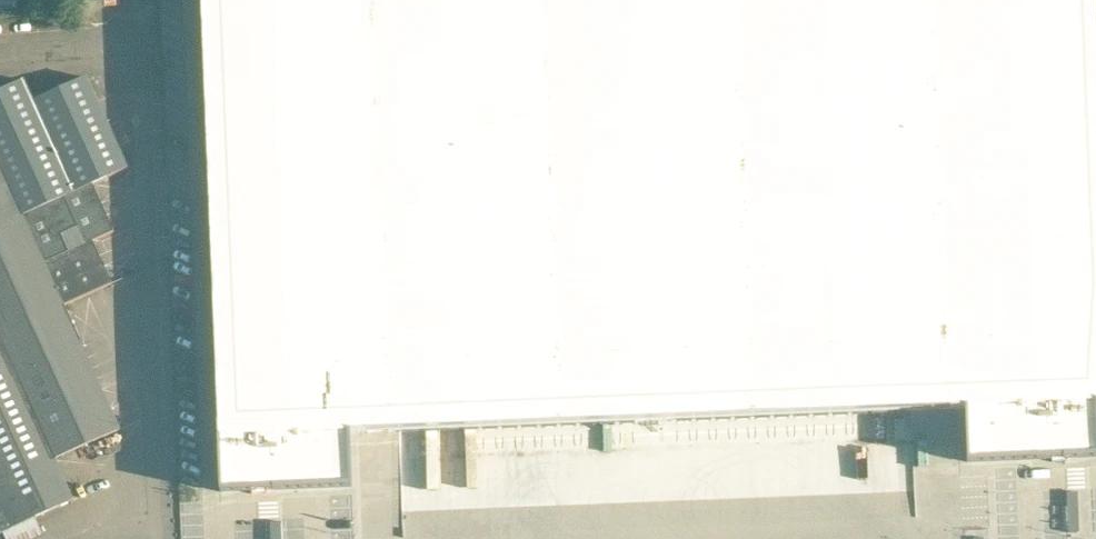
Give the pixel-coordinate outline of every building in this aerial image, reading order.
[(219,460),(220,474),(221,491),(252,490),(252,494),(254,493),(254,492),(266,491),(266,493),(268,493),(268,492),(268,490),(296,489),(352,486),(352,477),(350,433),(362,432),(404,430),(965,408),(967,462),(1052,459),(1052,462),(1054,462),(1054,461),(1054,460),(1056,460),(1065,460),(1066,459),(1066,460),(1066,461),(1068,461),(1068,459),(1068,458),(1071,458),(1095,457),(1095,0),(201,0),(219,460)] [(87,77),(34,101),(24,80),(0,91),(0,225),(93,184),(128,168),(87,77)] [(93,241),(114,231),(93,184),(0,225),(0,283),(93,241)] [(64,305),(112,283),(93,241),(0,283),(0,334),(64,305)] [(91,367),(64,305),(0,334),(0,339),(26,397),(91,367)] [(41,430),(26,397),(0,339),(0,448),(41,430)] [(54,459),(119,429),(91,367),(26,397),(41,430),(54,459)] [(54,459),(41,430),(0,448),(0,533),(73,500),(54,459)] [(286,538),(301,538),(302,521),(277,520),(276,538),(286,538)]
